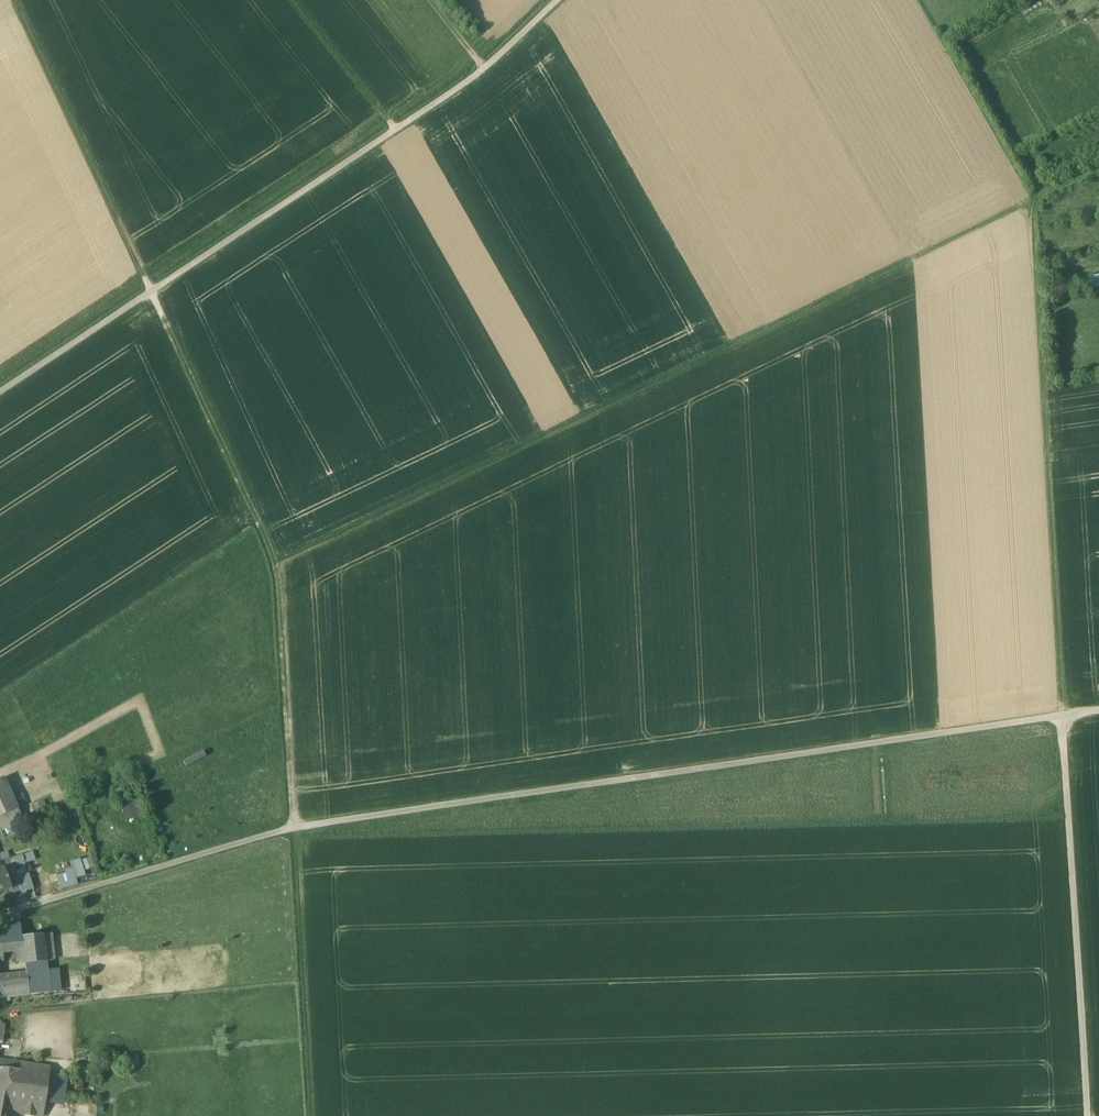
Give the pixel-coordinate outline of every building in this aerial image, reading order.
[(1086,276),(1088,288),(1098,286),(1098,274),(1086,276)] [(0,779),(0,816),(18,809),(4,778),(0,779)] [(126,822),(142,816),(136,801),(120,807),(126,822)] [(0,816),(0,831),(23,821),(18,809),(0,816)] [(21,852),(23,861),(33,860),(32,850),(21,852)] [(10,857),(14,867),(22,864),(18,854),(10,857)] [(71,869),(57,873),(62,890),(77,885),(76,880),(86,877),(81,859),(69,863),(71,869)] [(0,870),(0,892),(11,888),(12,887),(9,881),(4,868),(0,870)] [(16,878),(9,881),(12,887),(11,888),(13,893),(21,890),(16,878)] [(0,927),(0,939),(21,937),(20,924),(0,927)] [(43,934),(21,937),(23,949),(25,964),(47,962),(43,934)] [(0,939),(0,952),(23,949),(21,937),(0,939)] [(47,962),(25,964),(28,976),(28,984),(49,982),(48,970),(47,962)] [(58,968),(48,970),(49,982),(50,992),(60,991),(58,968)] [(28,985),(28,984),(28,976),(0,979),(0,988),(28,985)] [(0,988),(0,998),(50,992),(49,982),(28,984),(28,985),(0,988)] [(3,1068),(2,1075),(0,1086),(0,1097),(21,1096),(21,1097),(37,1098),(40,1065),(20,1062),(19,1070),(3,1068)] [(21,1097),(19,1111),(13,1110),(12,1114),(29,1115),(44,1115),(51,1067),(40,1065),(37,1098),(21,1097)] [(0,1097),(0,1111),(7,1112),(7,1113),(12,1114),(13,1110),(19,1111),(21,1097),(21,1096),(0,1097)]
